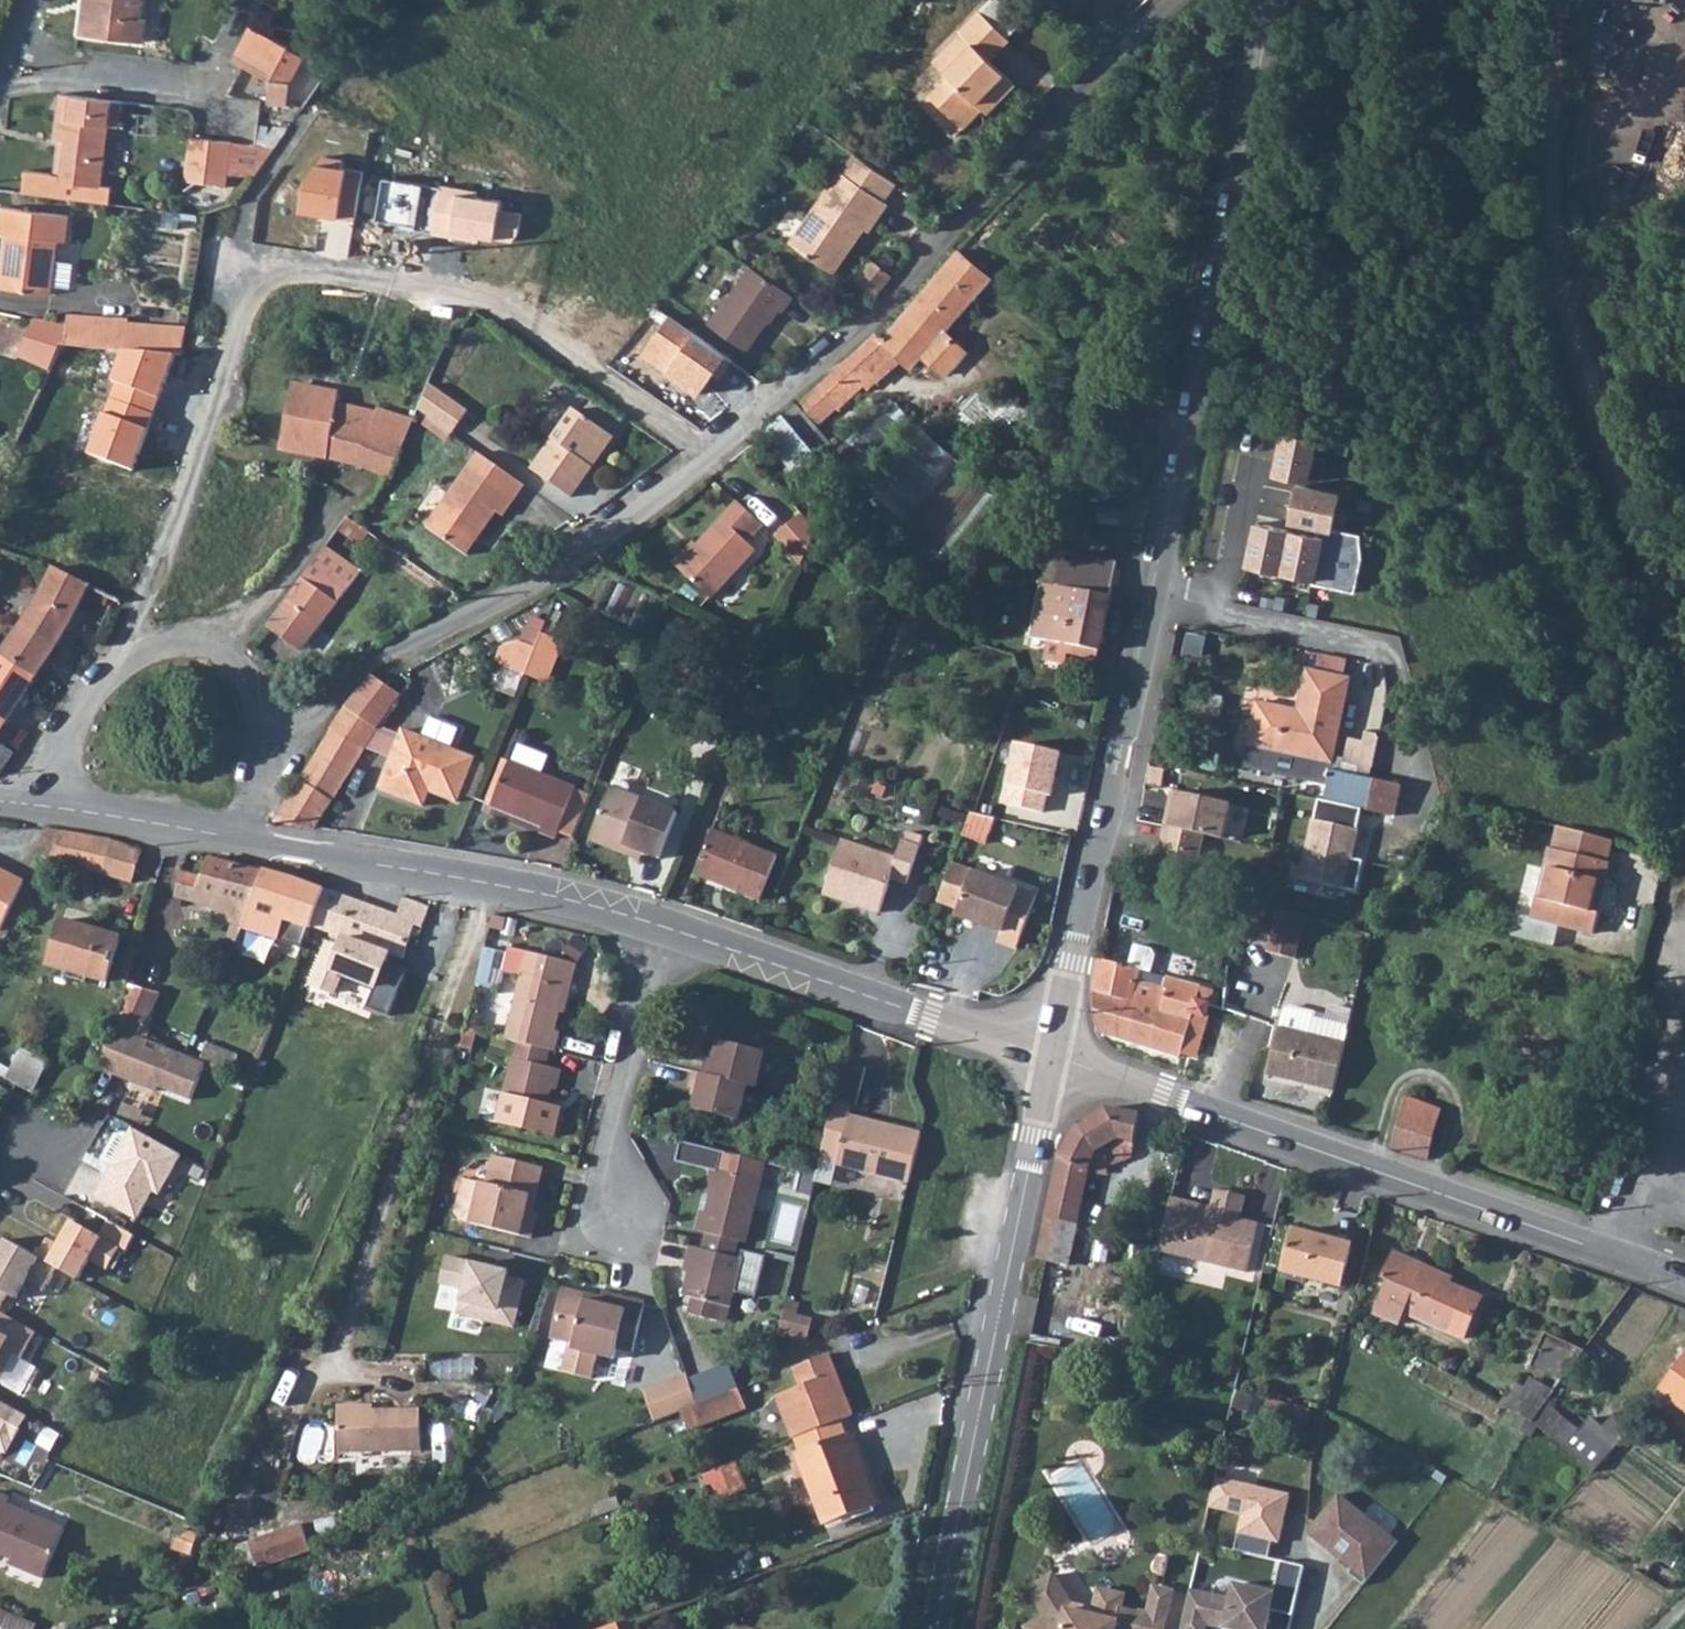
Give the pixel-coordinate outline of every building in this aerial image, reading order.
[(79,36),(142,39),(144,17),(139,17),(140,0),(86,0),(85,10),(80,10),(79,36)] [(949,64),(935,80),(939,84),(990,29),(974,15),(955,33),(957,37),(939,54),(949,64)] [(303,56),(249,28),(233,60),(272,81),(270,102),(287,104),(290,82),(303,56)] [(939,84),(923,102),(956,134),(980,110),(985,115),(1012,86),(987,62),(1004,43),(990,29),(939,84)] [(55,135),(67,136),(66,146),(58,145),(55,174),(22,170),(19,194),(107,203),(109,188),(102,187),(111,100),(59,94),(55,135)] [(187,138),(184,179),(226,185),(227,174),(246,177),(272,149),(187,138)] [(861,148),(847,168),(855,175),(888,197),(902,178),(872,156),(861,148)] [(346,168),(320,164),(300,188),(297,212),(338,218),(346,168)] [(844,167),(826,191),(833,198),(855,175),(847,168),(844,167)] [(833,198),(826,191),(793,236),(831,264),(865,219),(873,225),(892,200),(888,197),(855,175),(833,198)] [(422,183),(380,176),(372,220),(414,228),(422,183)] [(437,183),(428,235),(480,243),(480,239),(512,244),(517,236),(520,215),(502,212),(504,200),(477,195),(478,189),(437,183)] [(5,200),(4,226),(11,227),(5,278),(57,284),(61,232),(69,232),(71,207),(5,200)] [(856,278),(868,287),(894,259),(891,255),(882,256),(877,260),(872,257),(856,278)] [(894,259),(868,287),(869,289),(864,295),(875,303),(897,275),(894,273),(896,265),(894,259)] [(954,271),(977,292),(987,280),(965,260),(954,271)] [(796,293),(753,262),(728,297),(724,295),(708,319),(745,347),(763,321),(768,324),(779,309),(783,309),(796,293)] [(886,344),(909,365),(921,353),(944,373),(965,349),(944,329),(977,292),(954,271),(952,269),(926,296),(886,344)] [(68,345),(78,345),(128,348),(131,314),(74,309),(72,326),(68,345)] [(668,315),(641,353),(697,393),(725,355),(668,315)] [(32,320),(25,352),(61,359),(68,328),(32,320)] [(359,463),(368,438),(376,415),(376,407),(341,399),(343,390),(301,380),(285,445),(359,463)] [(419,408),(452,431),(468,409),(430,383),(419,408)] [(965,438),(1001,422),(991,399),(955,415),(965,438)] [(571,410),(559,402),(544,427),(556,434),(571,410)] [(575,407),(593,421),(595,417),(577,405),(575,407)] [(368,438),(403,446),(416,415),(376,407),(376,415),(368,438)] [(575,407),(534,466),(574,494),(585,477),(580,474),(609,433),(593,421),(575,407)] [(797,474),(819,459),(786,415),(765,429),(797,474)] [(593,421),(609,433),(612,427),(595,417),(593,421)] [(907,521),(961,461),(924,428),(870,488),(907,521)] [(1278,429),(1269,474),(1309,481),(1317,437),(1278,429)] [(359,463),(390,477),(403,446),(368,438),(359,463)] [(427,523),(468,551),(497,509),(505,513),(517,495),(471,463),(427,523)] [(1288,524),(1322,532),(1331,534),(1339,493),(1295,485),(1288,524)] [(676,563),(710,595),(756,548),(748,539),(763,524),(738,499),(676,563)] [(775,531),(802,560),(816,529),(800,507),(775,531)] [(1331,534),(1322,532),(1321,536),(1254,523),(1245,566),(1356,593),(1362,539),(1331,534)] [(267,624),(301,647),(361,566),(327,541),(267,624)] [(1046,638),(1070,643),(1100,649),(1117,559),(1061,548),(1055,582),(1043,580),(1031,635),(1046,638)] [(40,595),(73,614),(89,586),(53,567),(40,595)] [(721,593),(730,602),(749,583),(740,573),(721,593)] [(23,621),(55,642),(68,622),(73,614),(40,595),(23,621)] [(34,675),(40,667),(55,642),(23,621),(0,653),(0,654),(34,675)] [(509,663),(526,670),(541,629),(533,626),(527,639),(520,636),(509,663)] [(526,670),(525,670),(546,679),(562,637),(541,629),(526,670)] [(1046,638),(1041,657),(1065,663),(1070,643),(1046,638)] [(34,675),(0,654),(0,728),(34,675)] [(1320,669),(1351,673),(1353,657),(1322,654),(1320,669)] [(520,691),(526,672),(506,665),(500,684),(520,691)] [(1252,747),(1333,763),(1351,680),(1306,670),(1297,713),(1257,705),(1248,747),(1252,747)] [(346,702),(378,727),(379,725),(402,693),(385,681),(372,673),(346,702)] [(330,726),(365,746),(378,727),(346,702),(330,726)] [(365,746),(392,756),(400,734),(379,725),(378,727),(365,746)] [(316,752),(350,771),(365,746),(330,726),(316,752)] [(392,756),(380,786),(423,803),(430,787),(458,798),(474,754),(403,727),(400,734),(392,756)] [(1065,745),(1017,736),(1007,799),(1047,809),(1051,789),(1055,790),(1065,745)] [(9,749),(0,742),(0,761),(9,749)] [(1246,770),(1328,786),(1331,772),(1333,763),(1252,747),(1246,770)] [(13,751),(9,749),(0,761),(0,770),(13,751)] [(272,819),(313,827),(315,824),(350,771),(316,752),(272,819)] [(510,757),(493,803),(544,823),(542,829),(556,835),(559,828),(576,784),(577,784),(510,757)] [(1328,786),(1325,803),(1362,810),(1397,817),(1403,786),(1331,772),(1328,786)] [(607,795),(622,802),(628,789),(612,783),(607,795)] [(559,828),(573,834),(590,790),(576,784),(559,828)] [(590,836),(622,848),(626,838),(637,843),(636,845),(643,848),(659,854),(678,809),(628,789),(622,802),(607,795),(590,836)] [(1167,809),(1163,825),(1203,834),(1222,838),(1229,803),(1176,792),(1172,810),(1167,809)] [(1325,803),(1319,802),(1304,875),(1309,883),(1358,893),(1364,863),(1352,860),(1362,810),(1325,803)] [(991,842),(998,818),(974,811),(966,835),(991,842)] [(1163,825),(1152,876),(1172,881),(1192,886),(1203,834),(1163,825)] [(713,826),(696,869),(760,895),(778,852),(713,826)] [(1558,925),(1591,934),(1598,912),(1590,910),(1598,881),(1604,883),(1614,841),(1556,827),(1545,868),(1550,869),(1542,897),(1536,896),(1530,918),(1558,925)] [(66,831),(46,828),(39,845),(46,848),(43,856),(49,860),(66,831)] [(49,860),(45,867),(56,872),(61,862),(101,872),(131,882),(141,849),(109,838),(66,831),(49,860)] [(824,894),(880,913),(892,880),(907,886),(920,848),(904,842),(897,860),(843,841),(824,894)] [(181,871),(173,894),(195,901),(198,893),(214,899),(207,917),(227,923),(223,937),(232,940),(236,931),(238,927),(239,924),(247,905),(261,871),(209,856),(200,877),(181,871)] [(941,889),(937,899),(958,907),(956,913),(1001,930),(998,940),(1016,947),(1036,894),(951,863),(941,889)] [(276,916),(290,881),(261,871),(247,905),(239,924),(238,927),(298,946),(305,926),(276,916)] [(5,918),(23,885),(0,873),(0,916),(5,918)] [(290,881),(276,916),(305,926),(307,927),(308,924),(322,889),(321,889),(291,879),(290,881)] [(322,889),(308,924),(341,936),(338,947),(356,953),(359,945),(401,959),(413,926),(419,928),(427,908),(402,899),(397,914),(322,889)] [(1279,908),(1268,950),(1296,957),(1306,916),(1279,908)] [(1514,913),(1508,937),(1522,940),(1552,947),(1558,925),(1530,918),(1514,913)] [(61,919),(49,966),(107,982),(119,936),(61,919)] [(522,975),(506,1037),(517,1041),(550,1049),(556,1051),(561,1032),(555,1030),(567,986),(572,988),(578,965),(511,946),(505,970),(522,975)] [(136,955),(128,986),(158,995),(168,963),(136,955)] [(1093,1007),(1096,1023),(1100,1032),(1180,1054),(1193,1010),(1203,1013),(1206,1003),(1197,1000),(1198,996),(1159,985),(1138,979),(1140,969),(1097,958),(1095,983),(1093,1007)] [(1140,969),(1138,979),(1159,985),(1164,969),(1161,963),(1143,958),(1140,969)] [(128,986),(115,1028),(137,1037),(158,995),(128,986)] [(462,1026),(458,1044),(468,1047),(474,1029),(462,1026)] [(1265,1074),(1331,1091),(1343,1044),(1277,1027),(1265,1074)] [(137,1037),(115,1028),(101,1066),(127,1076),(132,1082),(157,1091),(159,1086),(192,1099),(205,1063),(137,1037)] [(702,1073),(693,1071),(689,1087),(698,1089),(693,1108),(737,1119),(746,1084),(755,1085),(763,1051),(720,1040),(715,1060),(706,1057),(702,1073)] [(517,1041),(514,1056),(546,1065),(550,1049),(517,1041)] [(10,1077),(36,1089),(49,1063),(23,1050),(10,1077)] [(546,1065),(514,1056),(497,1120),(541,1131),(553,1086),(558,1087),(562,1069),(546,1065)] [(832,1104),(819,1160),(910,1181),(921,1133),(848,1117),(851,1104),(854,1105),(864,1067),(842,1063),(833,1100),(832,1104)] [(1429,1158),(1440,1107),(1404,1095),(1391,1146),(1429,1158)] [(1092,1117),(1077,1124),(1106,1168),(1130,1158),(1139,1115),(1115,1111),(1106,1109),(1092,1117)] [(1057,1156),(1035,1259),(1048,1262),(1058,1221),(1075,1225),(1086,1173),(1087,1167),(1106,1168),(1077,1124),(1057,1156)] [(106,1175),(95,1194),(136,1217),(152,1189),(158,1193),(181,1153),(132,1126),(110,1164),(115,1167),(109,1177),(106,1175)] [(692,1228),(704,1232),(735,1239),(741,1241),(761,1161),(684,1142),(680,1158),(714,1166),(702,1211),(697,1209),(692,1228)] [(479,1180),(468,1221),(527,1237),(534,1211),(524,1208),(527,1195),(532,1197),(540,1166),(492,1153),(485,1182),(479,1180)] [(457,1219),(468,1221),(479,1180),(461,1176),(452,1209),(457,1219)] [(1171,1198),(1158,1252),(1223,1267),(1235,1219),(1240,1195),(1213,1190),(1210,1208),(1171,1198)] [(1235,1219),(1223,1267),(1245,1273),(1257,1224),(1235,1219)] [(62,1226),(39,1267),(71,1286),(84,1263),(104,1273),(115,1251),(124,1255),(131,1237),(104,1223),(96,1240),(62,1226)] [(1294,1230),(1284,1271),(1342,1286),(1352,1245),(1294,1230)] [(704,1232),(703,1240),(733,1247),(735,1239),(704,1232)] [(703,1240),(700,1249),(730,1257),(733,1247),(703,1240)] [(680,1296),(689,1298),(716,1305),(726,1307),(738,1259),(730,1257),(700,1249),(687,1246),(683,1262),(687,1263),(680,1296)] [(5,1314),(31,1264),(0,1247),(0,1311),(5,1314)] [(517,1326),(527,1277),(512,1273),(512,1267),(447,1252),(441,1283),(464,1287),(459,1315),(517,1326)] [(1402,1313),(1463,1340),(1481,1298),(1421,1271),(1423,1265),(1395,1252),(1383,1279),(1389,1282),(1375,1314),(1397,1325),(1402,1313)] [(556,1369),(585,1377),(592,1353),(608,1358),(611,1348),(627,1352),(641,1304),(599,1293),(596,1303),(584,1300),(585,1295),(560,1288),(547,1336),(569,1342),(568,1347),(562,1345),(556,1369)] [(716,1305),(689,1298),(686,1312),(713,1318),(716,1305)] [(787,1310),(783,1334),(811,1339),(816,1315),(787,1310)] [(10,1352),(19,1356),(34,1330),(5,1314),(0,1311),(0,1370),(10,1352)] [(1532,1367),(1563,1381),(1585,1351),(1571,1345),(1546,1335),(1532,1367)] [(829,1352),(793,1366),(800,1386),(776,1396),(793,1438),(795,1437),(840,1420),(852,1415),(845,1396),(840,1398),(831,1375),(836,1373),(829,1352)] [(1666,1398),(1670,1394),(1675,1385),(1684,1371),(1684,1353),(1657,1390),(1666,1398)] [(1599,1470),(1628,1432),(1596,1408),(1583,1426),(1550,1402),(1558,1391),(1532,1371),(1508,1403),(1599,1470)] [(1666,1398),(1684,1412),(1684,1371),(1675,1385),(1670,1394),(1666,1398)] [(685,1373),(642,1389),(655,1420),(691,1406),(697,1403),(685,1373)] [(697,1403),(691,1406),(697,1424),(743,1407),(736,1388),(697,1403)] [(330,1404),(330,1451),(413,1451),(413,1409),(355,1408),(355,1404),(330,1404)] [(23,1419),(0,1405),(0,1455),(3,1457),(23,1419)] [(840,1420),(795,1437),(800,1451),(845,1434),(840,1420)] [(845,1434),(800,1451),(797,1453),(825,1524),(876,1505),(848,1433),(845,1434)] [(734,1461),(721,1466),(731,1492),(744,1487),(734,1461)] [(1213,1480),(1206,1510),(1240,1518),(1232,1552),(1267,1562),(1271,1544),(1277,1546),(1284,1519),(1289,1497),(1213,1480)] [(9,1550),(5,1560),(39,1575),(61,1525),(3,1499),(6,1494),(0,1492),(0,1546),(9,1550)] [(1349,1576),(1365,1586),(1399,1543),(1340,1495),(1307,1536),(1352,1572),(1349,1576)] [(261,1567),(315,1550),(306,1522),(252,1539),(261,1567)] [(1179,1628),(1204,1628),(1205,1628),(1265,1628),(1268,1615),(1291,1621),(1302,1571),(1288,1567),(1279,1565),(1271,1598),(1232,1589),(1228,1606),(1186,1595),(1185,1599),(1179,1628)] [(1185,1599),(1152,1592),(1147,1619),(1120,1613),(1118,1612),(1116,1620),(1092,1615),(1069,1610),(1050,1581),(1027,1596),(1043,1622),(1033,1628),(1179,1628),(1185,1599)] [(1118,1612),(1120,1613),(1122,1600),(1097,1595),(1092,1615),(1116,1620),(1118,1612)]
